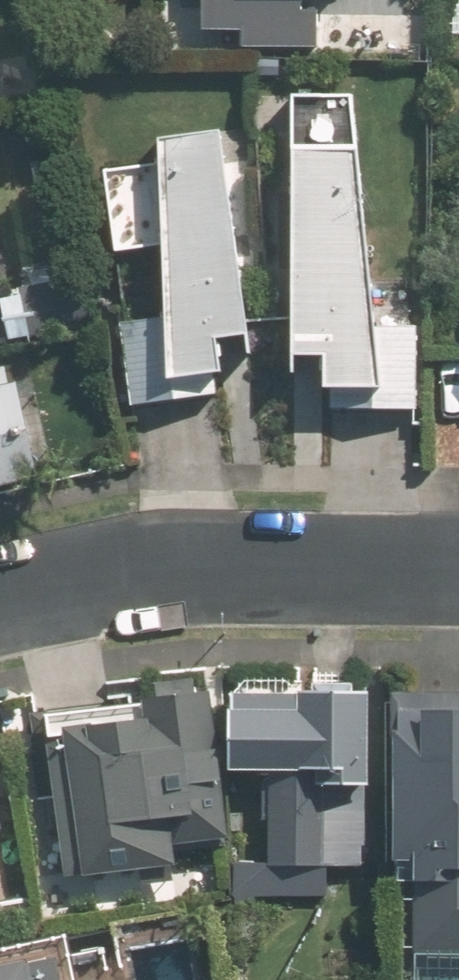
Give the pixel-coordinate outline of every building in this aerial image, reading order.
[(204,25),(245,25),(245,43),(318,44),(318,0),(204,0),(204,25)] [(374,322),(354,144),(352,92),(304,93),(305,145),(297,146),(299,365),(302,365),(302,350),(329,349),(329,382),(342,382),(343,404),(426,405),(425,322),(374,322)] [(170,308),(125,313),(134,396),(220,387),(215,346),(254,342),(230,123),(163,130),(170,308)] [(11,364),(0,367),(0,481),(35,473),(11,364)] [(128,713),(37,727),(61,867),(167,850),(166,844),(222,834),(198,684),(125,696),(128,713)] [(226,685),(226,760),(269,761),(268,856),(236,855),(235,889),(321,891),(322,861),(356,860),(357,775),(358,686),(226,685)] [(411,851),(410,946),(427,946),(427,979),(458,979),(458,690),(387,689),(386,852),(411,851)] [(52,950),(22,955),(21,951),(0,955),(0,979),(58,979),(52,950)]
